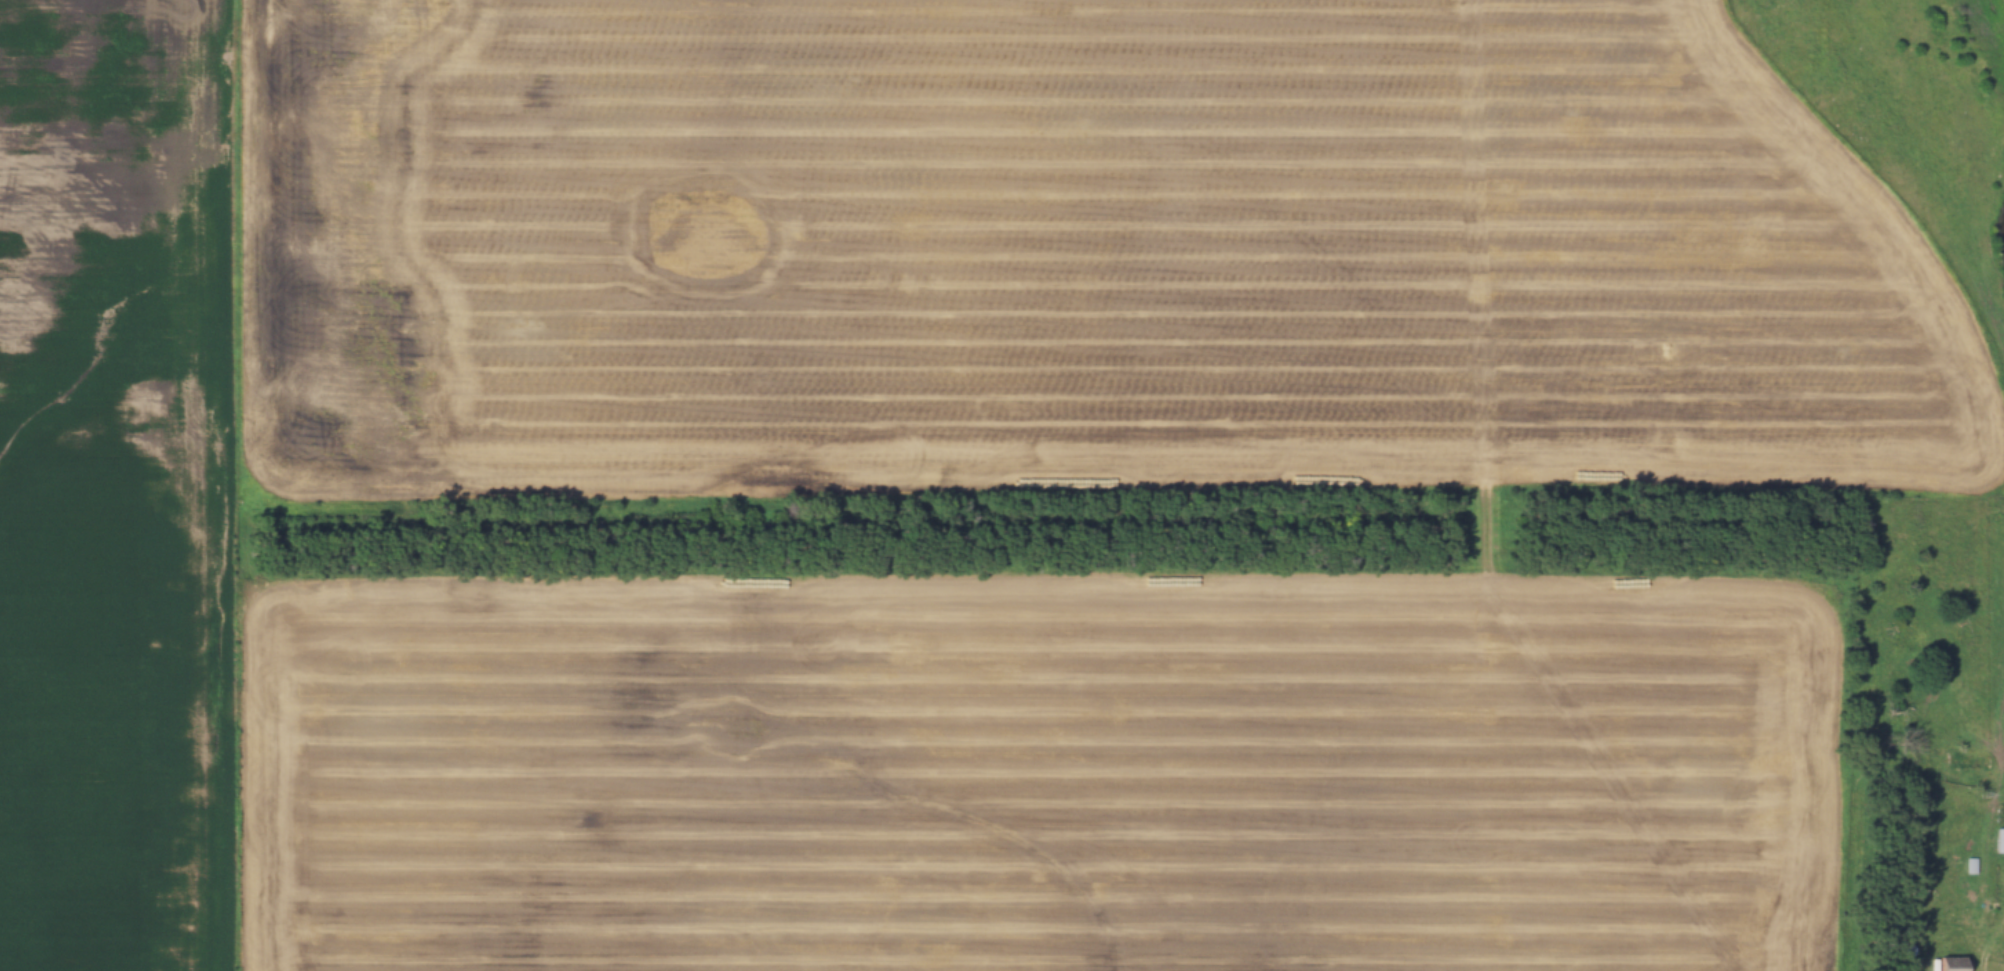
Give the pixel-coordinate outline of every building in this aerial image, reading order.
[(1936,970),(1971,970),(1971,957),(1936,957),(1936,970)]
